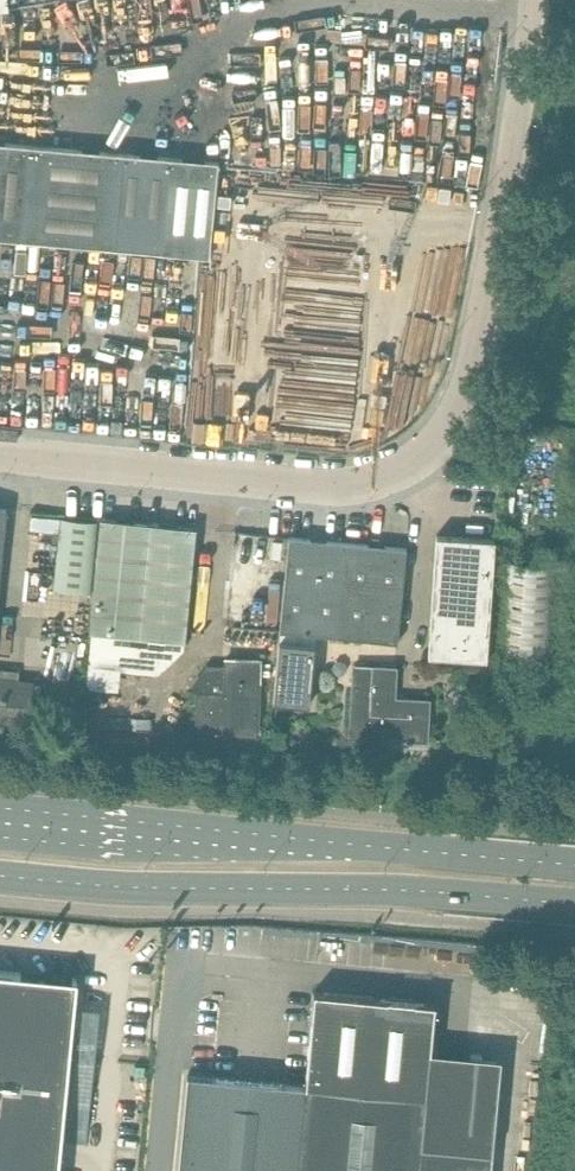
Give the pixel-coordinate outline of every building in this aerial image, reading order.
[(209,257),(218,160),(0,141),(0,237),(209,257)] [(31,513),(30,529),(58,531),(59,515),(31,513)] [(60,517),(53,587),(91,590),(98,520),(60,517)] [(100,518),(89,631),(137,636),(148,523),(100,518)] [(148,523),(137,636),(185,641),(196,527),(148,523)] [(436,535),(428,655),(486,659),(495,539),(436,535)] [(289,537),(280,631),(339,637),(348,542),(289,537)] [(348,542),(339,637),(398,642),(407,548),(348,542)] [(503,559),(498,654),(550,657),(556,562),(503,559)] [(279,640),(274,701),(309,704),(315,644),(279,640)] [(198,693),(197,731),(258,733),(260,660),(226,659),(225,693),(198,693)] [(354,665),(350,737),(427,741),(429,700),(394,698),(396,667),(354,665)] [(28,721),(31,683),(17,682),(18,672),(0,670),(0,718),(28,721)] [(74,1005),(77,978),(0,971),(0,1170),(58,1170),(74,1005)] [(299,1170),(490,1170),(492,1152),(421,1145),(430,1051),(435,1001),(314,989),(314,991),(314,992),(305,1086),(307,1086),(299,1170)] [(307,1086),(305,1086),(188,1075),(179,1170),(299,1170),(307,1086)]
